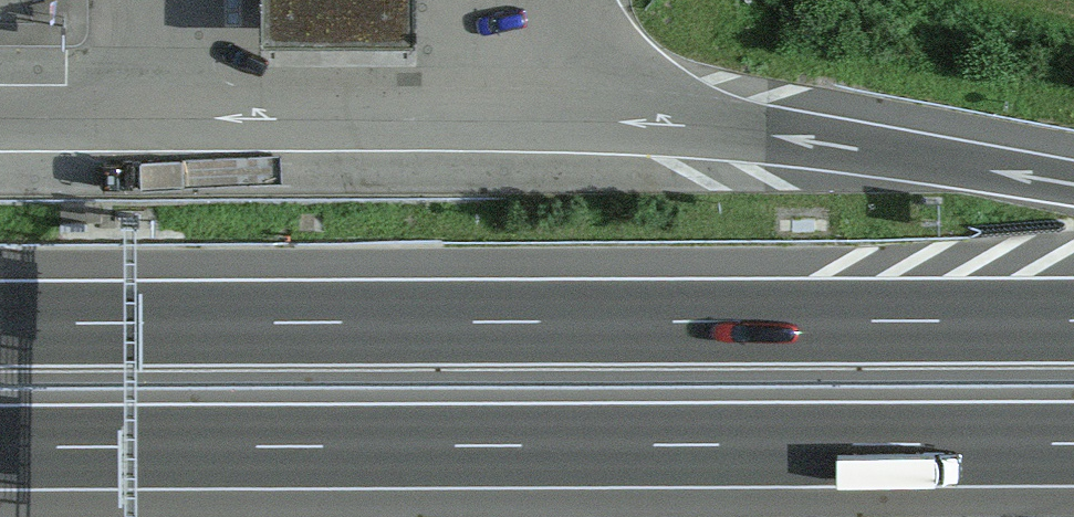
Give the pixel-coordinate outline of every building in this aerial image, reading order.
[(265,49),(415,49),(415,0),(265,0),(265,49)]
